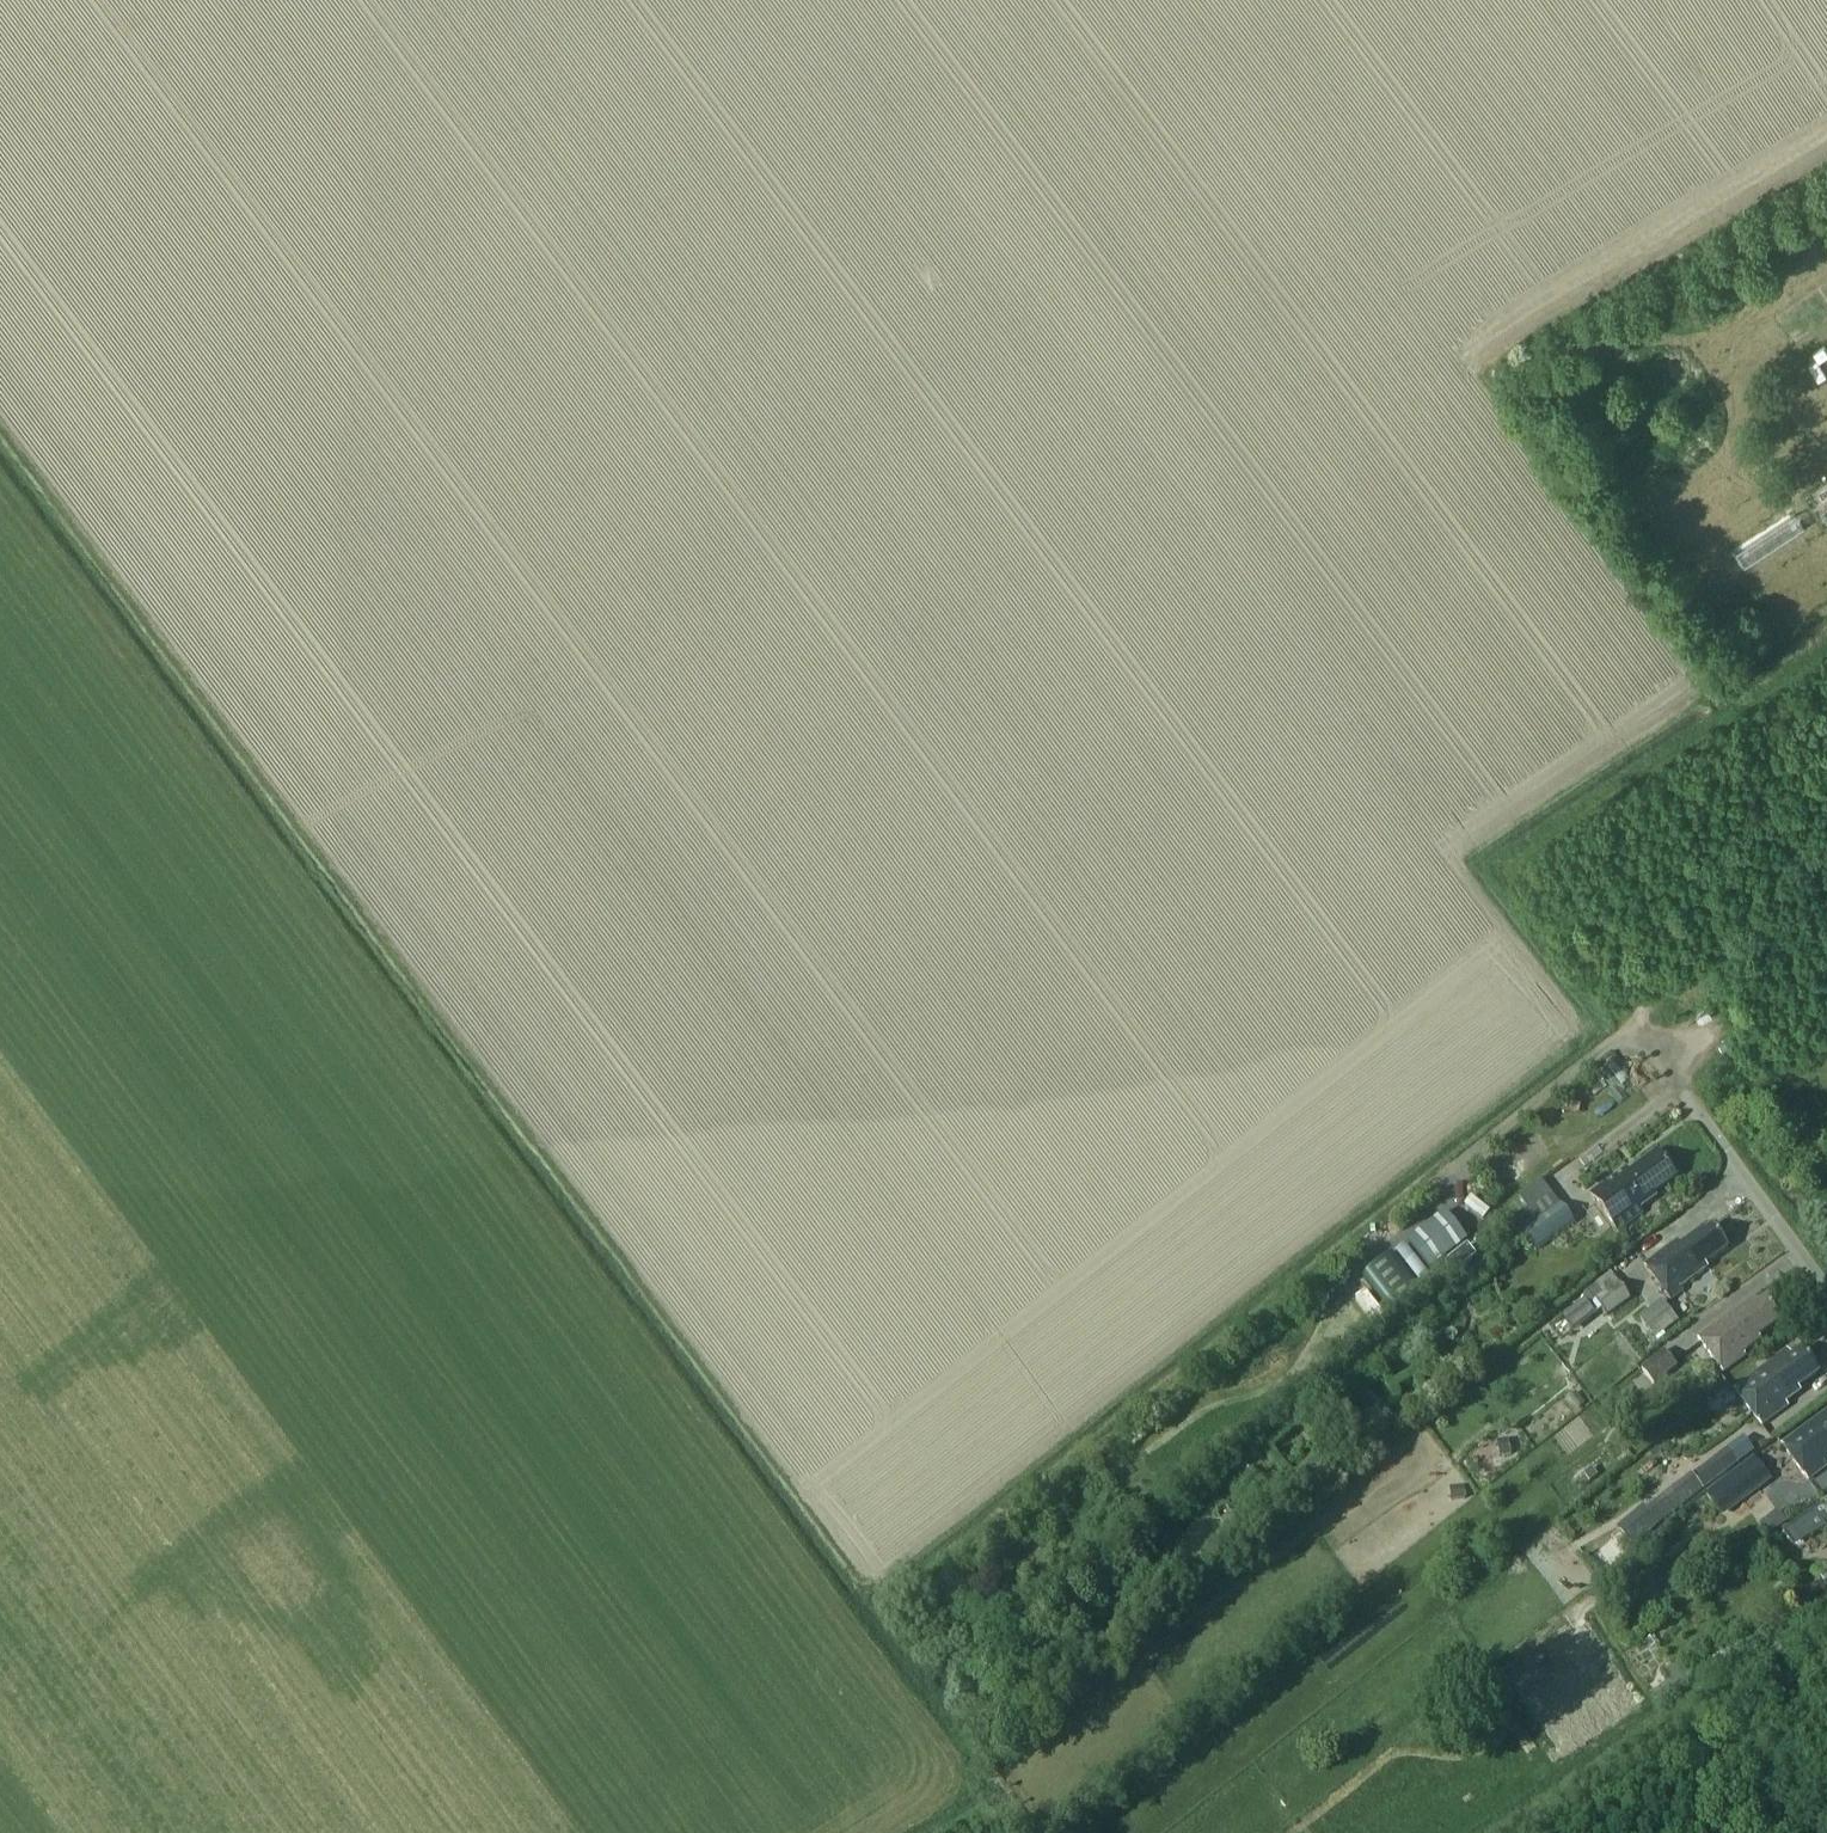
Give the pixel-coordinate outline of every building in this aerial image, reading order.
[(1676,1178),(1660,1156),(1655,1160),(1652,1157),(1629,1174),(1626,1170),(1593,1194),(1619,1229),(1641,1213),(1639,1210),(1657,1197),(1654,1194),(1676,1178)] [(1552,1180),(1560,1190),(1576,1176),(1567,1166),(1552,1180)] [(1559,1201),(1520,1231),(1536,1252),(1575,1222),(1559,1201)] [(1446,1212),(1408,1241),(1431,1270),(1468,1241),(1446,1212)] [(1728,1249),(1712,1227),(1706,1231),(1704,1228),(1681,1245),(1678,1241),(1645,1265),(1671,1301),(1683,1292),(1681,1288),(1709,1268),(1706,1265),(1728,1249)] [(1406,1244),(1396,1251),(1429,1293),(1439,1286),(1406,1244)] [(1468,1246),(1446,1264),(1455,1275),(1477,1258),(1468,1246)] [(1424,1292),(1392,1254),(1363,1278),(1393,1316),(1424,1292)] [(1596,1300),(1608,1316),(1631,1299),(1611,1273),(1584,1293),(1591,1303),(1596,1300)] [(1574,1332),(1597,1315),(1584,1299),(1562,1315),(1574,1332)] [(1781,1321),(1765,1299),(1759,1304),(1757,1300),(1734,1317),(1731,1314),(1698,1338),(1724,1373),(1746,1357),(1744,1354),(1762,1341),(1759,1338),(1781,1321)] [(1657,1339),(1679,1321),(1662,1301),(1641,1318),(1657,1339)] [(1641,1369),(1654,1385),(1677,1367),(1664,1351),(1641,1369)] [(1819,1373),(1803,1351),(1793,1358),(1789,1351),(1736,1390),(1761,1425),(1788,1406),(1786,1403),(1801,1391),(1798,1388),(1819,1373)] [(1738,1395),(1728,1381),(1695,1405),(1699,1409),(1718,1410),(1738,1395)] [(1782,1446),(1808,1481),(1826,1467),(1826,1413),(1782,1446)] [(1509,1440),(1498,1442),(1501,1457),(1512,1456),(1509,1440)] [(1742,1494),(1746,1499),(1772,1480),(1755,1457),(1707,1494),(1719,1511),(1742,1494)] [(1591,1483),(1599,1476),(1593,1468),(1584,1475),(1591,1483)] [(1451,1501),(1467,1500),(1466,1488),(1451,1489),(1451,1501)] [(1820,1506),(1784,1533),(1794,1547),(1826,1528),(1826,1501),(1820,1506)] [(1633,1547),(1660,1526),(1647,1510),(1621,1530),(1633,1547)] [(1769,1537),(1788,1523),(1779,1510),(1760,1524),(1769,1537)] [(1815,1572),(1826,1588),(1826,1564),(1815,1572)]
